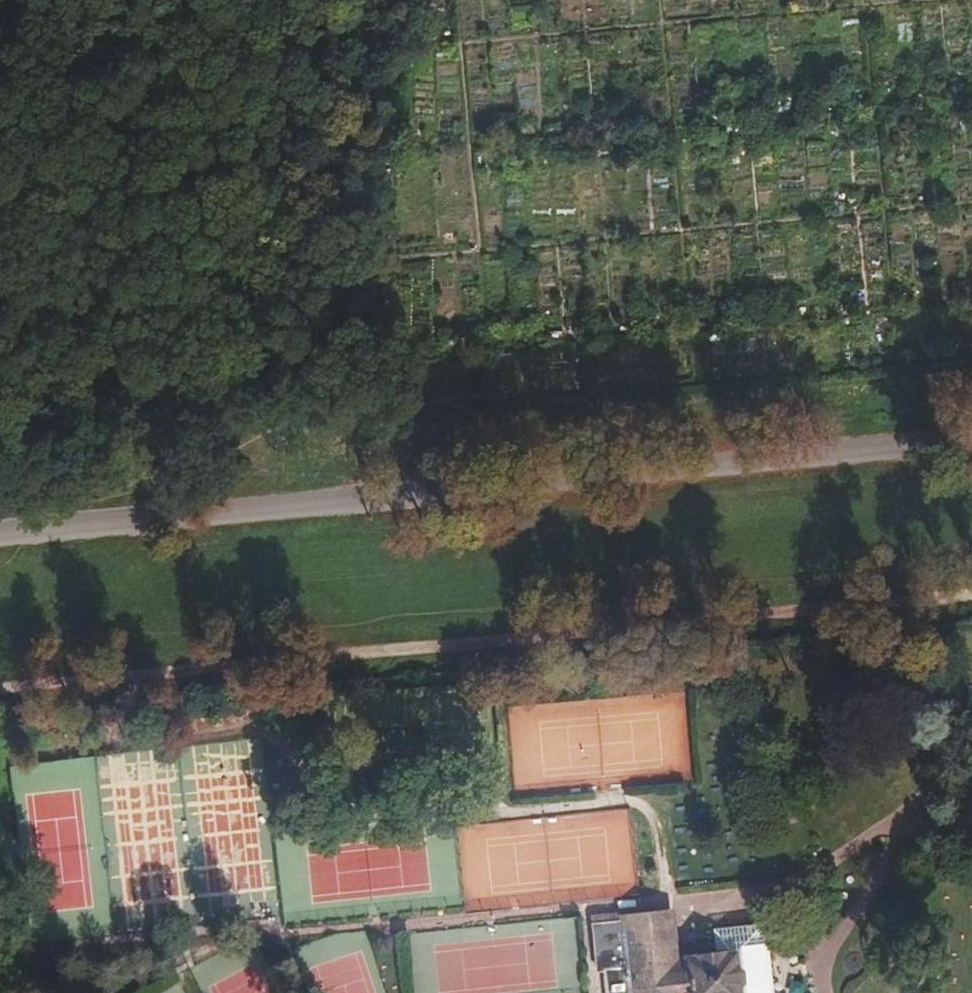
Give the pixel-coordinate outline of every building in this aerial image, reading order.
[(763,919),(704,926),(707,952),(673,955),(669,913),(596,921),(602,992),(771,992),(763,919)]
